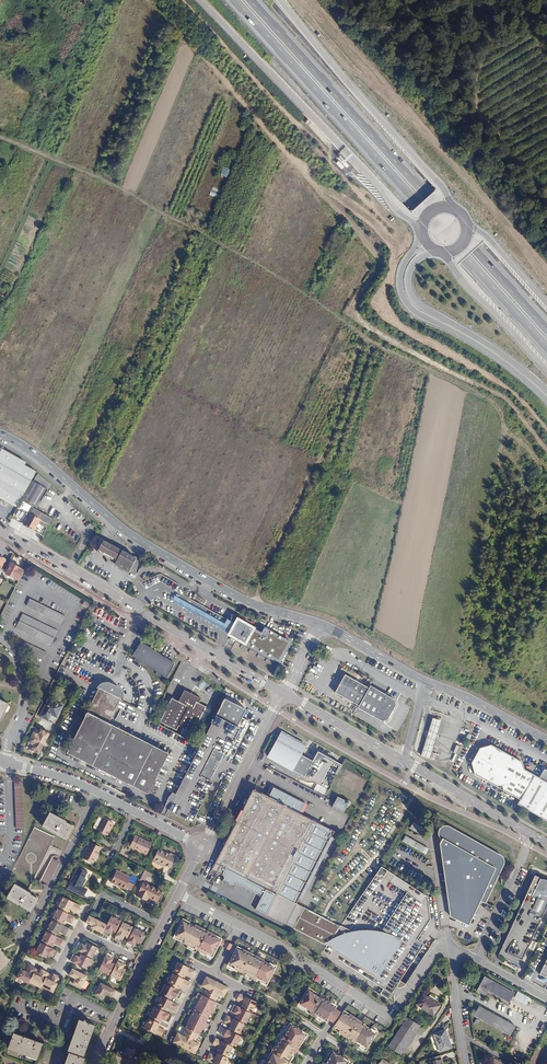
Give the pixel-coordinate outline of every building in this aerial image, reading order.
[(221,175),(228,178),(231,169),(225,167),(221,175)] [(204,202),(207,196),(197,192),(194,199),(201,202),(201,201),(204,202)] [(15,505),(17,506),(36,472),(24,465),(25,464),(26,463),(2,449),(0,452),(0,483),(22,495),(15,505)] [(33,481),(32,481),(21,501),(25,504),(26,502),(37,508),(48,488),(51,485),(38,474),(33,481)] [(15,505),(22,495),(0,483),(0,497),(15,505)] [(44,515),(33,508),(28,517),(24,515),(22,519),(25,521),(23,525),(35,531),(41,520),(44,515)] [(49,518),(44,515),(41,520),(46,523),(49,518)] [(103,540),(98,550),(119,561),(116,565),(129,571),(136,558),(103,540)] [(119,561),(98,550),(97,552),(115,562),(114,564),(116,565),(119,561)] [(3,573),(9,562),(5,560),(6,560),(0,557),(0,575),(2,572),(3,573)] [(6,574),(19,581),(24,571),(12,563),(6,574)] [(222,634),(230,620),(219,614),(216,619),(158,588),(153,597),(222,634)] [(26,606),(62,623),(65,617),(30,599),(26,606)] [(58,631),(22,614),(16,628),(51,645),(58,631)] [(240,645),(282,667),(293,648),(260,630),(258,633),(249,629),(250,627),(231,617),(230,620),(222,634),(221,636),(239,646),(240,645)] [(15,646),(44,660),(47,653),(18,639),(15,646)] [(177,665),(141,642),(132,656),(168,679),(177,665)] [(104,679),(125,690),(127,691),(128,689),(128,687),(127,684),(127,683),(126,681),(125,679),(124,678),(122,677),(116,673),(114,673),(112,673),(110,673),(108,673),(106,674),(104,675),(103,677),(102,678),(104,679)] [(359,706),(369,688),(345,675),(342,681),(338,687),(335,693),(359,706)] [(168,754),(113,726),(108,723),(125,690),(104,679),(67,753),(148,794),(168,754)] [(394,699),(370,686),(369,688),(359,706),(358,708),(382,721),(388,719),(396,704),(394,699)] [(182,729),(187,732),(192,734),(197,737),(208,716),(203,713),(206,707),(199,703),(201,699),(184,691),(179,702),(171,698),(160,722),(176,730),(178,726),(183,728),(182,729)] [(39,716),(48,721),(51,715),(57,718),(62,706),(49,699),(39,716)] [(224,754),(226,755),(240,728),(237,727),(246,710),(224,699),(168,810),(192,822),(212,782),(210,781),(224,754)] [(9,704),(0,700),(0,722),(9,704)] [(428,757),(440,721),(433,718),(421,754),(428,757)] [(30,749),(39,754),(49,733),(41,729),(38,734),(33,732),(28,742),(33,744),(30,749)] [(304,746),(280,733),(268,757),(304,776),(329,790),(342,765),(324,755),(314,759),(313,761),(300,754),(304,746)] [(525,770),(522,762),(512,757),(509,757),(507,756),(506,753),(491,745),(480,748),(472,763),(475,775),(499,788),(503,787),(504,791),(520,800),(518,804),(546,821),(546,783),(525,770)] [(24,829),(22,782),(14,783),(16,829),(24,829)] [(299,813),(304,803),(273,787),(267,798),(253,790),(242,811),(241,811),(236,821),(237,822),(228,839),(212,871),(222,876),(224,878),(223,881),(235,888),(237,884),(261,897),(265,889),(266,889),(262,897),(256,909),(294,929),(304,908),(296,904),(333,831),(299,813)] [(336,796),(330,807),(342,813),(346,805),(348,805),(349,803),(349,800),(347,799),(344,800),(336,796)] [(43,826),(67,840),(73,828),(65,823),(66,822),(50,813),(43,826)] [(96,830),(106,835),(109,830),(110,830),(114,824),(103,818),(102,820),(97,829),(96,830)] [(413,822),(411,829),(424,834),(426,827),(413,822)] [(479,895),(484,898),(490,888),(499,872),(499,870),(499,868),(501,867),(503,865),(504,864),(504,862),(504,861),(504,859),(503,858),(501,856),(479,844),(477,844),(475,843),(473,844),(473,842),(472,840),(470,839),(448,827),(446,826),(444,826),(442,828),(441,828),(440,830),(439,831),(439,833),(439,835),(439,836),(440,837),(441,838),(442,839),(439,842),(448,900),(479,895)] [(53,837),(34,827),(8,879),(28,889),(53,837)] [(152,844),(135,836),(130,847),(147,855),(152,844)] [(406,836),(403,842),(427,853),(430,847),(406,836)] [(101,848),(90,843),(82,858),(93,863),(101,848)] [(159,863),(164,865),(170,868),(175,856),(170,853),(169,855),(158,849),(153,861),(158,864),(159,863)] [(67,889),(82,896),(83,893),(77,890),(80,886),(82,887),(84,883),(82,882),(84,879),(88,872),(78,867),(69,885),(67,889)] [(429,919),(427,897),(381,867),(341,927),(313,913),(304,908),(294,929),(290,937),(291,937),(380,995),(393,1004),(402,990),(396,986),(399,981),(392,976),(416,940),(429,919)] [(132,878),(131,878),(130,879),(126,877),(127,876),(116,871),(110,883),(116,886),(117,885),(126,889),(126,888),(131,890),(137,878),(133,877),(132,878)] [(154,876),(145,871),(140,880),(143,882),(144,882),(147,876),(153,879),(154,876)] [(514,963),(546,894),(546,881),(535,876),(531,884),(523,903),(498,956),(514,963)] [(517,900),(523,903),(531,884),(526,882),(517,900)] [(29,895),(30,894),(15,885),(7,898),(31,912),(38,900),(29,895)] [(142,889),(140,888),(136,896),(143,900),(145,896),(149,898),(156,902),(162,891),(152,886),(151,889),(144,885),(142,889)] [(80,900),(82,896),(67,889),(65,892),(80,900)] [(514,963),(519,966),(546,906),(546,894),(514,963)] [(80,906),(63,897),(58,907),(60,908),(59,910),(66,913),(67,912),(69,912),(70,909),(77,912),(80,906)] [(450,915),(468,923),(473,912),(461,906),(449,908),(450,915)] [(54,919),(53,921),(61,925),(61,923),(63,924),(65,921),(71,924),(74,917),(66,913),(59,910),(57,909),(53,919),(54,919)] [(199,920),(187,913),(178,930),(188,935),(188,936),(192,939),(201,943),(216,952),(223,940),(227,942),(230,936),(226,934),(227,934),(200,919),(199,920)] [(91,928),(103,934),(107,926),(89,917),(86,923),(92,927),(91,928)] [(107,926),(103,934),(109,938),(112,931),(116,933),(117,931),(118,932),(122,925),(120,924),(121,922),(111,917),(107,926)] [(48,931),(48,932),(55,936),(56,934),(57,935),(59,932),(66,935),(69,929),(61,925),(53,921),(52,920),(47,930),(48,931)] [(133,928),(123,923),(122,925),(118,932),(114,940),(121,943),(124,937),(127,939),(128,937),(130,938),(134,931),(132,930),(133,928)] [(144,934),(134,929),(134,931),(130,938),(126,946),(132,949),(136,943),(139,945),(144,934)] [(43,942),(42,944),(49,947),(50,946),(52,947),(53,943),(60,947),(63,940),(46,932),(41,941),(43,942)] [(233,938),(230,936),(227,942),(230,944),(234,946),(237,940),(233,938)] [(240,942),(237,940),(234,946),(237,948),(230,960),(246,969),(254,974),(259,976),(269,981),(279,964),(267,958),(267,957),(241,942),(240,942)] [(402,977),(423,944),(416,940),(392,976),(399,981),(402,977)] [(57,952),(40,943),(35,953),(46,959),(48,955),(54,958),(57,952)] [(91,957),(93,958),(98,948),(87,943),(85,946),(79,943),(76,950),(84,954),(91,957)] [(3,954),(0,951),(0,970),(9,962),(2,955),(3,954)] [(114,957),(108,953),(99,970),(109,975),(110,974),(111,975),(115,967),(113,966),(114,965),(111,963),(114,957)] [(90,959),(91,957),(84,954),(83,955),(81,954),(79,958),(73,954),(70,961),(87,970),(92,960),(90,959)] [(126,962),(119,959),(115,967),(111,975),(110,976),(120,981),(126,970),(123,969),(126,962)] [(196,971),(179,962),(174,972),(176,973),(176,975),(182,978),(183,977),(184,977),(186,974),(192,978),(196,971)] [(33,974),(36,969),(29,966),(26,972),(21,970),(17,978),(28,984),(29,982),(33,974)] [(87,977),(72,969),(69,976),(75,979),(73,984),(81,988),(87,977)] [(48,973),(42,970),(38,976),(33,974),(29,982),(41,988),(41,987),(46,978),(48,973)] [(231,982),(210,970),(205,980),(209,982),(206,989),(201,987),(199,991),(201,992),(199,996),(200,997),(199,999),(196,1005),(192,1003),(190,1007),(192,1008),(190,1012),(192,1013),(191,1015),(187,1021),(188,1022),(184,1029),(180,1026),(175,1036),(196,1047),(201,1038),(196,1035),(200,1028),(201,1029),(205,1022),(206,1020),(208,1021),(210,1017),(212,1019),(214,1015),(210,1013),(213,1006),(214,1004),(216,1005),(218,1001),(220,1002),(222,998),(218,996),(221,989),(226,991),(231,982)] [(51,981),(46,978),(41,987),(53,993),(60,978),(54,974),(51,981)] [(176,975),(174,974),(169,983),(172,985),(171,986),(178,990),(178,988),(179,989),(181,986),(187,989),(191,983),(182,978),(176,975)] [(399,981),(396,986),(402,990),(405,984),(408,981),(402,977),(399,981)] [(509,1002),(514,993),(485,977),(477,991),(485,995),(488,991),(509,1002)] [(112,998),(116,991),(101,983),(95,995),(103,999),(106,994),(112,998)] [(171,986),(165,983),(160,993),(165,996),(164,997),(170,1000),(173,996),(179,999),(183,993),(178,990),(171,986)] [(259,997),(243,988),(239,994),(246,998),(244,1001),(246,1002),(245,1004),(251,1007),(252,1006),(254,1007),(259,997)] [(337,1006),(309,988),(297,1006),(316,1018),(317,1016),(326,1022),(328,1019),(335,1009),(337,1006)] [(519,991),(515,998),(527,1005),(531,997),(519,991)] [(433,1016),(440,1006),(422,994),(416,1004),(433,1016)] [(164,997),(162,996),(157,1006),(158,1006),(157,1008),(164,1011),(165,1010),(168,1011),(169,1008),(176,1011),(179,1005),(170,1000),(164,997)] [(245,1004),(237,999),(233,1006),(239,1009),(238,1012),(240,1013),(239,1015),(245,1018),(246,1017),(248,1018),(254,1008),(251,1007),(245,1004)] [(515,1026),(479,1006),(474,1016),(510,1036),(515,1026)] [(157,1008),(155,1007),(150,1016),(152,1017),(151,1019),(158,1022),(159,1021),(161,1022),(163,1019),(169,1022),(172,1015),(164,1011),(157,1008)] [(339,1012),(335,1009),(328,1019),(332,1022),(335,1024),(342,1014),(339,1012)] [(239,1015),(229,1010),(226,1016),(232,1019),(231,1023),(233,1024),(232,1025),(238,1029),(239,1027),(241,1028),(246,1019),(245,1018),(239,1015)] [(366,1025),(344,1011),(342,1014),(335,1024),(332,1029),(354,1043),(355,1042),(367,1050),(377,1033),(365,1026),(366,1025)] [(151,1019),(149,1018),(144,1028),(161,1037),(165,1029),(159,1026),(160,1023),(158,1022),(151,1019)] [(404,1024),(415,1031),(419,1026),(407,1018),(404,1024)] [(232,1025),(230,1024),(222,1019),(218,1026),(224,1029),(222,1033),(225,1034),(224,1035),(227,1037),(227,1038),(234,1041),(235,1040),(238,1041),(243,1031),(238,1029),(232,1025)] [(69,1053),(81,1021),(79,1020),(67,1052),(68,1053),(69,1053)] [(66,1063),(83,1063),(85,1059),(83,1058),(95,1026),(81,1021),(69,1053),(70,1053),(66,1063)] [(272,1052),(288,1061),(294,1051),(296,1052),(307,1033),(289,1022),(271,1051),(272,1052)] [(400,1054),(415,1031),(404,1024),(388,1047),(400,1054)] [(452,1048),(445,1030),(433,1034),(440,1052),(452,1048)] [(227,1038),(218,1032),(214,1039),(221,1042),(219,1045),(221,1046),(220,1048),(227,1051),(227,1050),(229,1051),(235,1041),(234,1041),(227,1038)] [(8,1048),(38,1058),(43,1043),(13,1033),(8,1048)] [(136,1050),(128,1046),(125,1052),(120,1049),(114,1060),(122,1063),(137,1063),(140,1058),(134,1056),(136,1050)] [(220,1048),(219,1047),(218,1051),(211,1047),(208,1053),(225,1062),(230,1053),(227,1051),(220,1048)] [(331,1047),(321,1063),(346,1063),(350,1058),(331,1047)] [(37,1060),(38,1058),(8,1048),(8,1049),(37,1060)] [(288,1061),(272,1052),(264,1063),(292,1063),(288,1061)]
